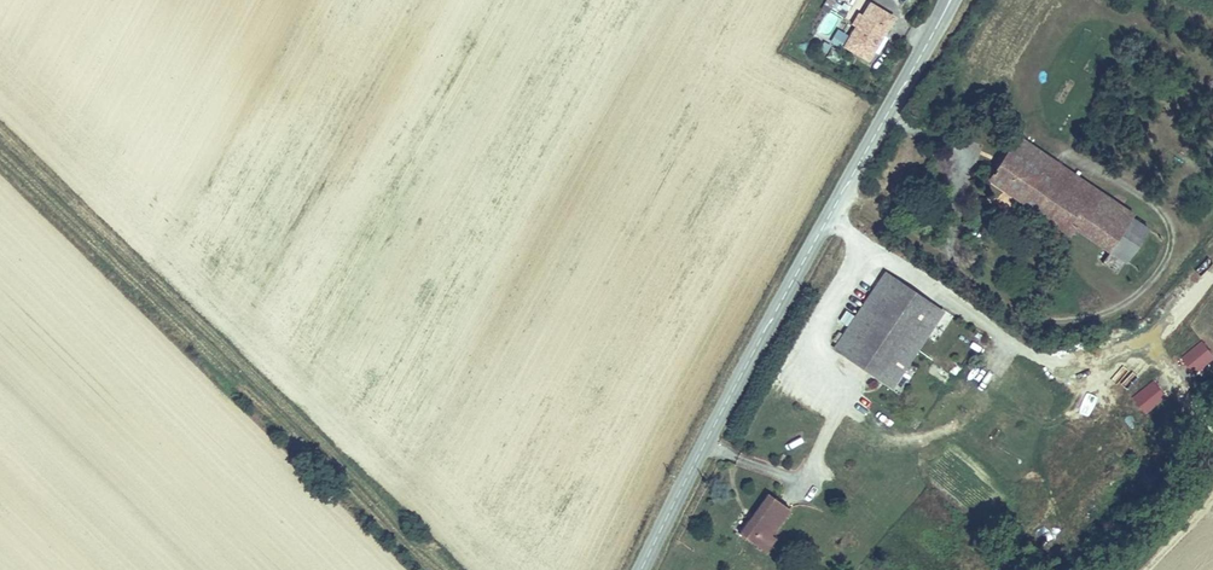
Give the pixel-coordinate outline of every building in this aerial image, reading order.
[(868,70),(893,23),(868,9),(842,54),(868,70)] [(838,30),(833,40),(842,45),(847,35),(838,30)] [(1015,137),(1006,151),(1086,206),(1096,191),(1015,137)] [(1086,206),(1006,151),(985,180),(1068,238),(1076,227),(1111,251),(1128,263),(1149,232),(1132,221),(1135,217),(1096,191),(1086,206)] [(1128,263),(1111,251),(1101,263),(1134,286),(1164,243),(1149,232),(1128,263)] [(892,297),(901,284),(883,272),(874,286),(892,297)] [(894,333),(918,295),(901,284),(892,297),(874,286),(833,349),(868,372),(894,333)] [(943,311),(918,295),(894,333),(918,349),(943,311)] [(918,349),(894,333),(868,372),(893,388),(918,349)] [(945,385),(951,376),(934,365),(928,374),(945,385)] [(1131,399),(1146,416),(1167,398),(1152,380),(1131,399)] [(1088,431),(1096,414),(1088,410),(1080,427),(1088,431)] [(773,535),(789,510),(767,496),(741,537),(763,550),(773,535)] [(763,550),(770,555),(780,539),(773,535),(763,550)]
